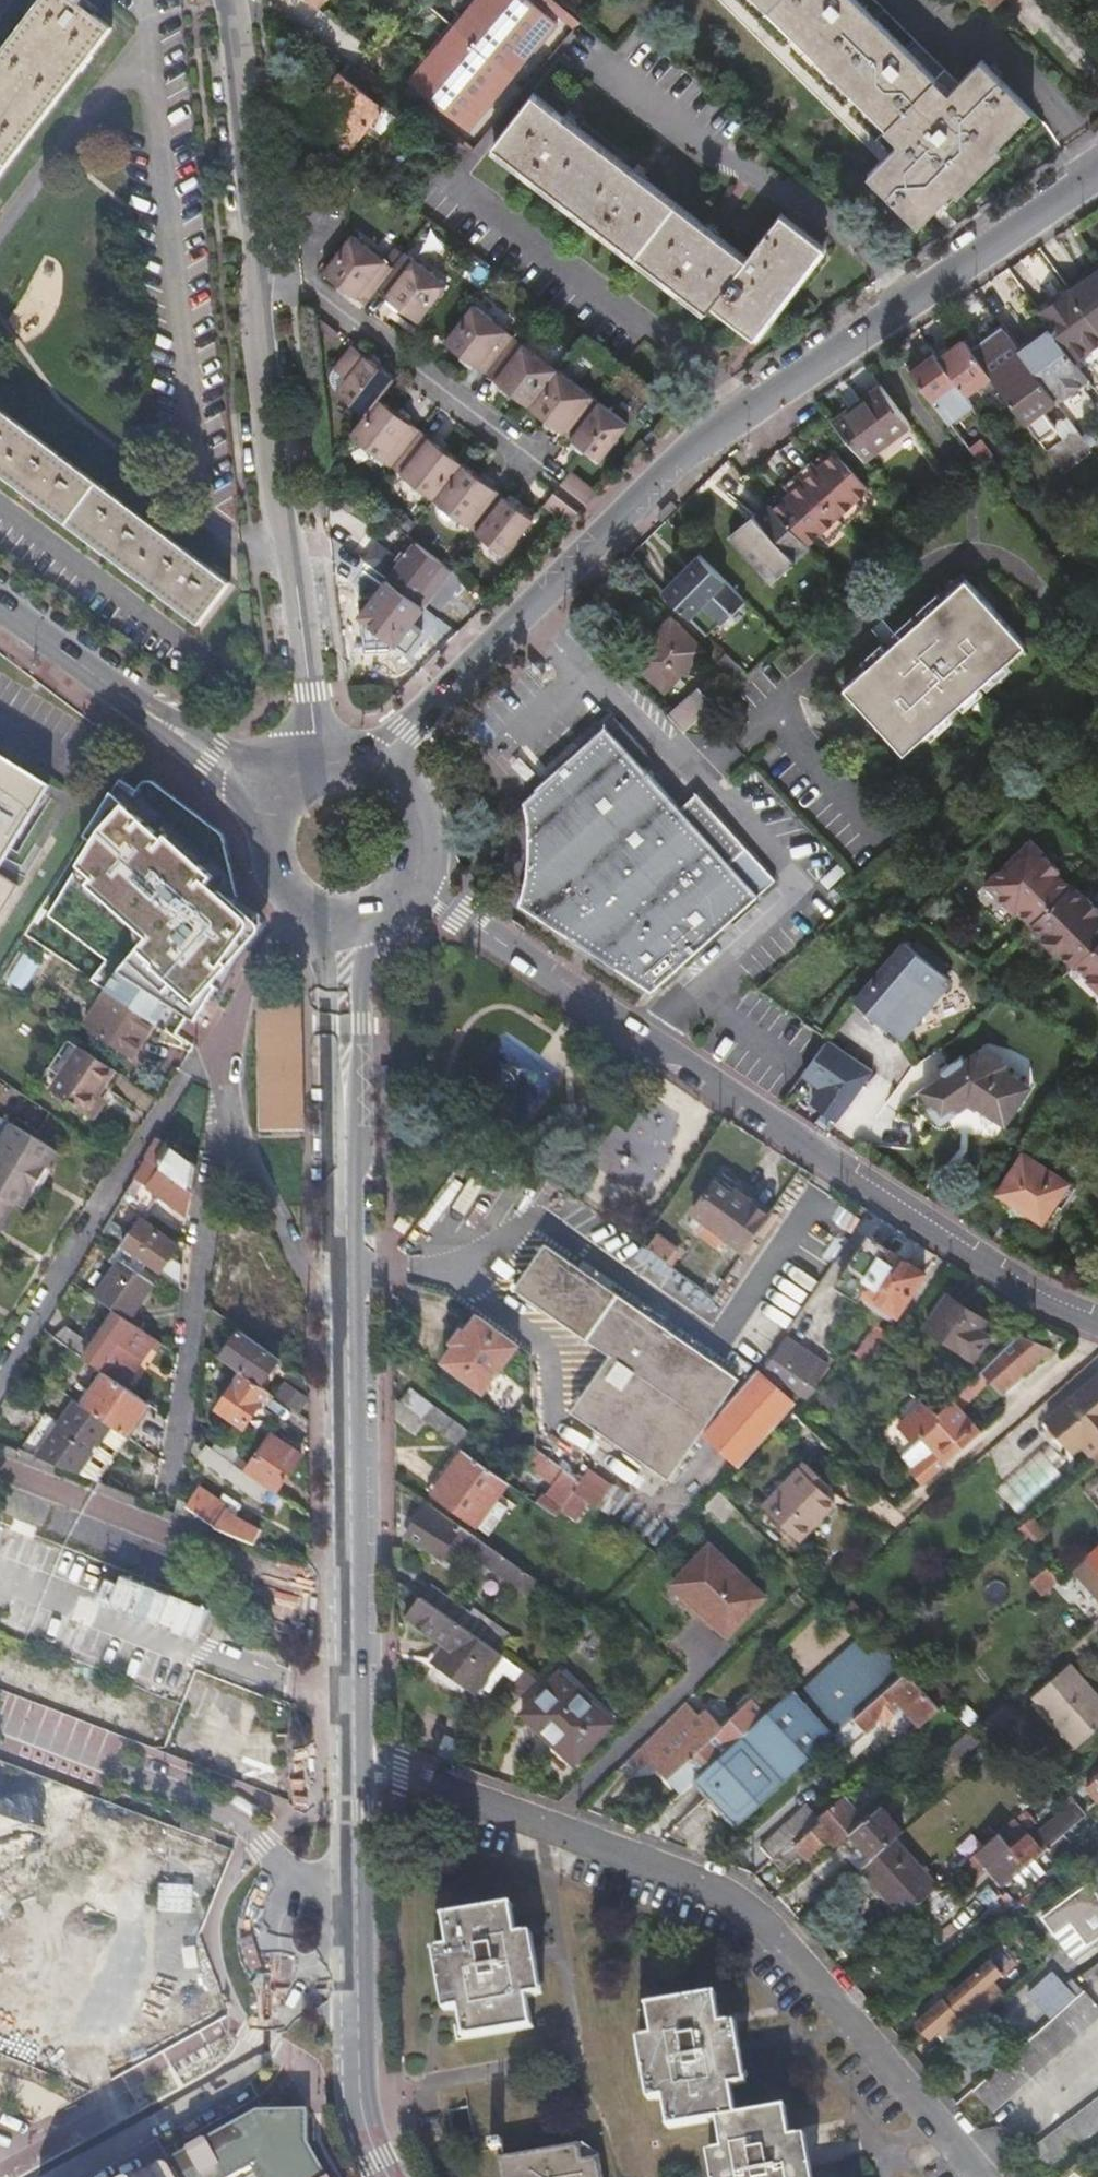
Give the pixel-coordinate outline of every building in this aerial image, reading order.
[(0,55),(0,175),(111,30),(80,6),(83,0),(42,0),(0,55)] [(315,10),(323,0),(302,0),(315,10)] [(559,25),(530,0),(481,0),(457,29),(411,82),(469,131),(515,78),(559,25)] [(857,0),(757,0),(902,146),(872,177),(918,222),(951,189),(958,195),(1002,150),(995,143),(1028,109),(984,63),(951,96),(857,0)] [(365,94),(373,83),(348,63),(304,120),(345,152),(368,124),(380,134),(393,116),(365,94)] [(750,257),(535,94),(496,144),(710,310),(717,301),(755,329),(811,260),(773,229),(750,257)] [(347,236),(321,270),(338,284),(362,302),(374,288),(414,322),(443,286),(402,253),(389,269),(347,236)] [(1069,292),(1097,332),(1097,271),(1069,292)] [(1069,292),(1039,313),(1049,327),(1084,375),(1097,364),(1097,332),(1069,292)] [(471,306),(442,342),(600,467),(628,431),(471,306)] [(1084,375),(1049,327),(1018,350),(1055,400),(1056,402),(1087,380),(1084,375)] [(1018,350),(1003,329),(972,351),(988,372),(1022,419),(1037,440),(1054,429),(1041,410),(1047,406),(1055,400),(1018,350)] [(964,339),(939,357),(964,391),(988,372),(972,351),(964,339)] [(396,375),(354,342),(336,366),(349,376),(337,391),(366,414),(380,396),(396,375)] [(939,357),(933,349),(907,366),(948,420),(972,402),(964,391),(939,357)] [(907,427),(878,386),(831,421),(862,460),(907,427)] [(366,414),(351,433),(506,557),(534,519),(380,396),(366,414)] [(1056,402),(1055,400),(1047,406),(1067,434),(1044,450),(1060,472),(1091,450),(1056,402)] [(0,412),(0,476),(198,626),(229,584),(0,412)] [(1037,440),(1022,419),(1009,427),(1027,451),(1039,443),(1037,440)] [(979,438),(968,447),(980,463),(990,455),(991,454),(979,438)] [(809,462),(796,474),(842,526),(860,510),(853,502),(865,491),(832,454),(816,469),(809,462)] [(990,455),(980,463),(988,474),(998,466),(990,455)] [(593,503),(603,493),(574,470),(565,482),(593,503)] [(842,526),(796,474),(782,486),(788,493),(771,508),(804,545),(816,534),(823,542),(842,526)] [(570,525),(583,513),(554,492),(545,506),(570,525)] [(771,508),(768,505),(754,518),(751,514),(726,536),(755,568),(761,562),(774,576),(806,547),(804,545),(771,508)] [(380,546),(367,562),(391,581),(425,609),(454,572),(450,569),(418,544),(403,564),(380,546)] [(743,601),(704,562),(688,577),(682,570),(659,589),(701,633),(714,622),(716,625),(743,601)] [(837,691),(897,757),(1020,646),(960,580),(837,691)] [(413,625),(425,609),(391,581),(378,597),(361,598),(366,652),(392,651),(397,644),(409,653),(424,634),(413,625)] [(602,607),(590,594),(568,616),(580,628),(602,607)] [(701,648),(666,617),(627,659),(662,691),(701,648)] [(733,665),(724,656),(717,663),(726,672),(733,665)] [(736,684),(744,677),(733,665),(726,672),(736,684)] [(687,698),(664,718),(681,735),(724,696),(719,690),(705,702),(700,697),(692,704),(687,698)] [(694,691),(687,698),(692,704),(700,697),(694,691)] [(757,896),(604,727),(537,788),(538,790),(522,804),(526,816),(528,829),(530,842),(530,855),(529,867),(527,880),(523,893),(519,905),(650,993),(757,896)] [(48,780),(0,752),(0,758),(40,782),(0,850),(0,862),(48,780)] [(40,782),(0,758),(0,850),(40,782)] [(258,923),(234,907),(235,902),(227,828),(226,825),(168,775),(163,770),(159,769),(154,769),(151,772),(146,779),(128,770),(87,838),(95,843),(48,920),(107,962),(94,983),(107,992),(125,1004),(142,1015),(155,1023),(177,1037),(198,1004),(221,976),(233,963),(239,953),(246,941),(258,923)] [(971,853),(985,839),(975,830),(962,843),(971,853)] [(1002,897),(999,900),(1014,916),(1016,914),(1027,925),(1030,923),(1043,936),(1040,939),(1055,956),(1060,953),(1071,966),(1074,963),(1088,979),(1086,982),(1097,995),(1097,906),(1087,893),(1084,895),(1072,883),(1069,886),(1044,860),(1045,854),(1032,842),(991,880),(1004,894),(1002,897)] [(17,873),(0,863),(0,902),(17,873)] [(951,979),(904,941),(856,1001),(902,1039),(951,979)] [(125,1004),(107,992),(86,1026),(133,1056),(155,1023),(142,1015),(125,1004)] [(875,1072),(830,1042),(806,1074),(825,1087),(815,1100),(838,1119),(850,1103),(875,1072)] [(1007,1121),(1031,1084),(1003,1066),(1006,1061),(983,1046),(966,1058),(963,1053),(943,1067),(946,1072),(923,1087),(933,1101),(928,1104),(936,1115),(948,1117),(959,1109),(956,1105),(969,1096),(1007,1121)] [(115,1070),(81,1048),(52,1092),(91,1118),(104,1100),(97,1095),(115,1070)] [(10,1127),(0,1144),(0,1231),(6,1220),(16,1204),(23,1208),(30,1196),(39,1180),(47,1167),(54,1156),(57,1151),(11,1125),(10,1127)] [(168,1125),(159,1140),(196,1168),(200,1146),(168,1125)] [(159,1140),(148,1159),(192,1194),(194,1182),(196,1168),(159,1140)] [(998,1192),(1041,1220),(1066,1182),(1023,1154),(998,1192)] [(148,1159),(123,1200),(146,1217),(161,1196),(187,1215),(192,1194),(148,1159)] [(769,1216),(735,1191),(731,1196),(715,1184),(692,1215),(696,1217),(689,1226),(718,1248),(725,1239),(745,1252),(769,1216)] [(123,1249),(146,1265),(177,1287),(179,1289),(184,1268),(171,1259),(177,1250),(140,1224),(123,1249)] [(650,1254),(653,1256),(671,1268),(676,1260),(672,1257),(675,1251),(655,1236),(645,1250),(650,1254)] [(837,1284),(858,1297),(861,1293),(885,1309),(879,1319),(893,1328),(926,1276),(868,1239),(837,1284)] [(94,1298),(120,1316),(126,1320),(152,1283),(139,1275),(146,1265),(123,1249),(120,1246),(106,1262),(116,1268),(94,1298)] [(569,1416),(666,1482),(736,1381),(546,1246),(514,1291),(609,1358),(569,1416)] [(854,1304),(858,1297),(837,1284),(833,1291),(854,1304)] [(861,1293),(858,1297),(854,1304),(879,1319),(885,1309),(861,1293)] [(927,1330),(974,1361),(989,1337),(980,1331),(986,1321),(949,1297),(927,1330)] [(66,1329),(58,1343),(103,1374),(123,1388),(156,1340),(126,1320),(120,1316),(96,1350),(66,1329)] [(518,1348),(479,1318),(467,1334),(462,1331),(451,1345),(456,1348),(444,1364),(483,1394),(495,1378),(499,1380),(503,1376),(499,1373),(518,1348)] [(879,1372),(897,1343),(876,1330),(859,1358),(879,1372)] [(239,1332),(219,1360),(241,1375),(258,1387),(278,1361),(241,1334),(239,1332)] [(1051,1350),(1016,1337),(939,1416),(923,1405),(896,1430),(914,1449),(922,1443),(933,1454),(910,1475),(920,1486),(980,1434),(971,1423),(960,1409),(988,1384),(1000,1396),(1051,1350)] [(823,1361),(837,1370),(853,1353),(838,1343),(823,1361)] [(81,1406),(110,1427),(126,1438),(148,1405),(123,1388),(103,1374),(81,1406)] [(258,1387),(241,1375),(217,1410),(243,1428),(268,1394),(258,1387)] [(1046,1421),(1060,1437),(1050,1445),(1063,1460),(1083,1443),(1094,1456),(1097,1453),(1097,1375),(1046,1421)] [(705,1438),(737,1466),(791,1405),(758,1376),(705,1438)] [(971,1423),(1000,1396),(988,1384),(960,1409),(971,1423)] [(297,1415),(307,1401),(285,1385),(276,1400),(297,1415)] [(401,1405),(441,1434),(450,1422),(411,1393),(401,1405)] [(74,1401),(36,1459),(78,1475),(110,1427),(81,1406),(74,1401)] [(1060,1437),(1046,1421),(1037,1430),(1050,1445),(1060,1437)] [(454,1426),(444,1439),(464,1453),(476,1462),(486,1449),(454,1426)] [(110,1427),(78,1475),(96,1483),(126,1438),(110,1427)] [(268,1490),(274,1494),(302,1456),(273,1435),(245,1474),(268,1490)] [(1063,1460),(1050,1445),(1041,1453),(1040,1451),(996,1491),(1020,1518),(1064,1478),(1054,1468),(1063,1460)] [(233,1466),(208,1448),(200,1458),(261,1500),(268,1490),(245,1474),(233,1466)] [(534,1450),(531,1448),(521,1462),(554,1486),(549,1493),(541,1493),(533,1504),(554,1519),(559,1512),(572,1494),(579,1484),(534,1450)] [(476,1462),(464,1453),(434,1495),(476,1526),(506,1484),(476,1462)] [(763,1509),(799,1543),(836,1503),(829,1496),(832,1491),(806,1465),(763,1509)] [(588,1471),(579,1484),(572,1494),(587,1505),(594,1510),(611,1488),(588,1471)] [(613,1484),(611,1488),(594,1510),(609,1521),(627,1495),(613,1484)] [(199,1489),(182,1516),(233,1536),(238,1539),(253,1544),(259,1532),(234,1518),(235,1516),(227,1511),(228,1508),(220,1503),(199,1489)] [(735,1508),(719,1492),(706,1505),(723,1521),(735,1508)] [(572,1494),(559,1512),(575,1523),(587,1505),(572,1494)] [(226,1495),(220,1503),(228,1508),(227,1511),(235,1516),(242,1506),(226,1495)] [(514,1567),(469,1535),(466,1539),(424,1511),(406,1536),(440,1560),(455,1539),(463,1544),(460,1548),(505,1579),(514,1567)] [(765,1597),(710,1544),(672,1584),(693,1604),(696,1600),(731,1633),(765,1597)] [(1074,1573),(1097,1600),(1097,1552),(1074,1573)] [(1059,1583),(1049,1571),(1035,1583),(1045,1595),(1059,1583)] [(471,1587),(488,1598),(494,1590),(489,1587),(491,1585),(479,1576),(471,1587)] [(434,1592),(426,1604),(447,1618),(455,1606),(434,1592)] [(694,1781),(737,1829),(828,1744),(834,1739),(880,1697),(889,1688),(907,1672),(880,1646),(828,1596),(774,1651),(803,1680),(791,1691),(777,1704),(760,1720),(744,1734),(694,1781)] [(426,1604),(420,1600),(406,1619),(451,1650),(437,1669),(482,1699),(509,1661),(447,1618),(426,1604)] [(1077,1747),(1097,1729),(1097,1703),(1067,1668),(1034,1698),(1077,1747)] [(919,1680),(938,1701),(950,1690),(931,1669),(919,1680)] [(910,1674),(907,1672),(889,1688),(921,1725),(940,1708),(910,1674)] [(523,1715),(575,1765),(614,1725),(562,1675),(523,1715)] [(698,1716),(686,1703),(635,1754),(647,1766),(677,1796),(694,1781),(744,1734),(760,1720),(777,1704),(763,1688),(730,1719),(731,1720),(722,1728),(705,1710),(698,1716)] [(880,1697),(834,1739),(828,1744),(840,1758),(874,1728),(885,1703),(880,1697)] [(1019,1711),(1009,1700),(985,1722),(995,1732),(1019,1711)] [(647,1766),(635,1754),(616,1773),(639,1774),(647,1766)] [(1097,1801),(1097,1779),(1087,1788),(1097,1801)] [(866,1820),(845,1794),(832,1805),(798,1837),(773,1859),(785,1871),(803,1856),(807,1859),(829,1838),(837,1846),(851,1833),(866,1820)] [(1066,1809),(1032,1838),(1044,1852),(1065,1835),(1080,1822),(1087,1815),(1071,1796),(1062,1804),(1066,1809)] [(871,1816),(866,1820),(851,1833),(873,1860),(896,1839),(904,1832),(883,1806),(871,1816)] [(773,1859),(798,1837),(786,1824),(761,1847),(773,1859)] [(1013,1848),(999,1834),(976,1854),(1005,1887),(1044,1852),(1032,1838),(1028,1835),(1013,1848)] [(1065,1835),(1044,1852),(1051,1861),(1072,1843),(1065,1835)] [(896,1839),(873,1860),(863,1868),(862,1869),(903,1919),(904,1918),(937,1888),(896,1839)] [(1049,1934),(1065,1922),(1072,1931),(1097,1911),(1097,1910),(1081,1889),(1056,1908),(1054,1907),(1037,1918),(1049,1934)] [(461,2010),(466,2039),(533,2029),(529,1998),(538,1997),(534,1965),(529,1966),(525,1936),(508,1939),(507,1928),(515,1927),(512,1907),(444,1920),(449,1950),(442,1951),(452,2012),(461,2010)] [(949,2041),(1003,1995),(992,1982),(1002,1973),(990,1959),(955,1989),(944,1998),(915,2023),(928,2038),(939,2029),(949,2041)] [(1043,1965),(1040,1962),(1025,1976),(1052,2007),(1058,2003),(1054,1999),(1060,1995),(1063,1992),(1041,1967),(1043,1965)] [(1083,1991),(1076,1983),(1065,1991),(1063,1992),(1060,1995),(1068,2005),(1083,1991)] [(1007,2099),(1097,2018),(1097,2009),(1083,1991),(1068,2005),(988,2077),(1007,2099)] [(987,2014),(997,2025),(1022,2004),(1012,1992),(987,2014)] [(806,2168),(802,2168),(797,2137),(780,2140),(779,2130),(787,2128),(784,2108),(737,2116),(732,2087),(741,2084),(736,2051),(731,2052),(726,2023),(710,2026),(708,2013),(715,2013),(713,1996),(649,2008),(653,2037),(645,2038),(655,2100),(664,2099),(669,2128),(718,2120),(723,2151),(715,2153),(719,2176),(808,2176),(806,2168)] [(988,2077),(973,2091),(991,2112),(1007,2099),(988,2077)] [(318,2093),(284,2093),(284,2108),(258,2110),(176,2157),(187,2176),(230,2176),(259,2161),(268,2176),(323,2176),(302,2140),(302,2111),(318,2111),(318,2093)] [(1047,2176),(1097,2137),(1097,2099),(1029,2152),(1047,2176)] [(492,2140),(493,2149),(505,2147),(503,2138),(492,2140)] [(600,2157),(584,2160),(582,2144),(498,2158),(501,2176),(603,2176),(600,2157)] [(163,2165),(141,2176),(175,2176),(169,2166),(163,2165)]
